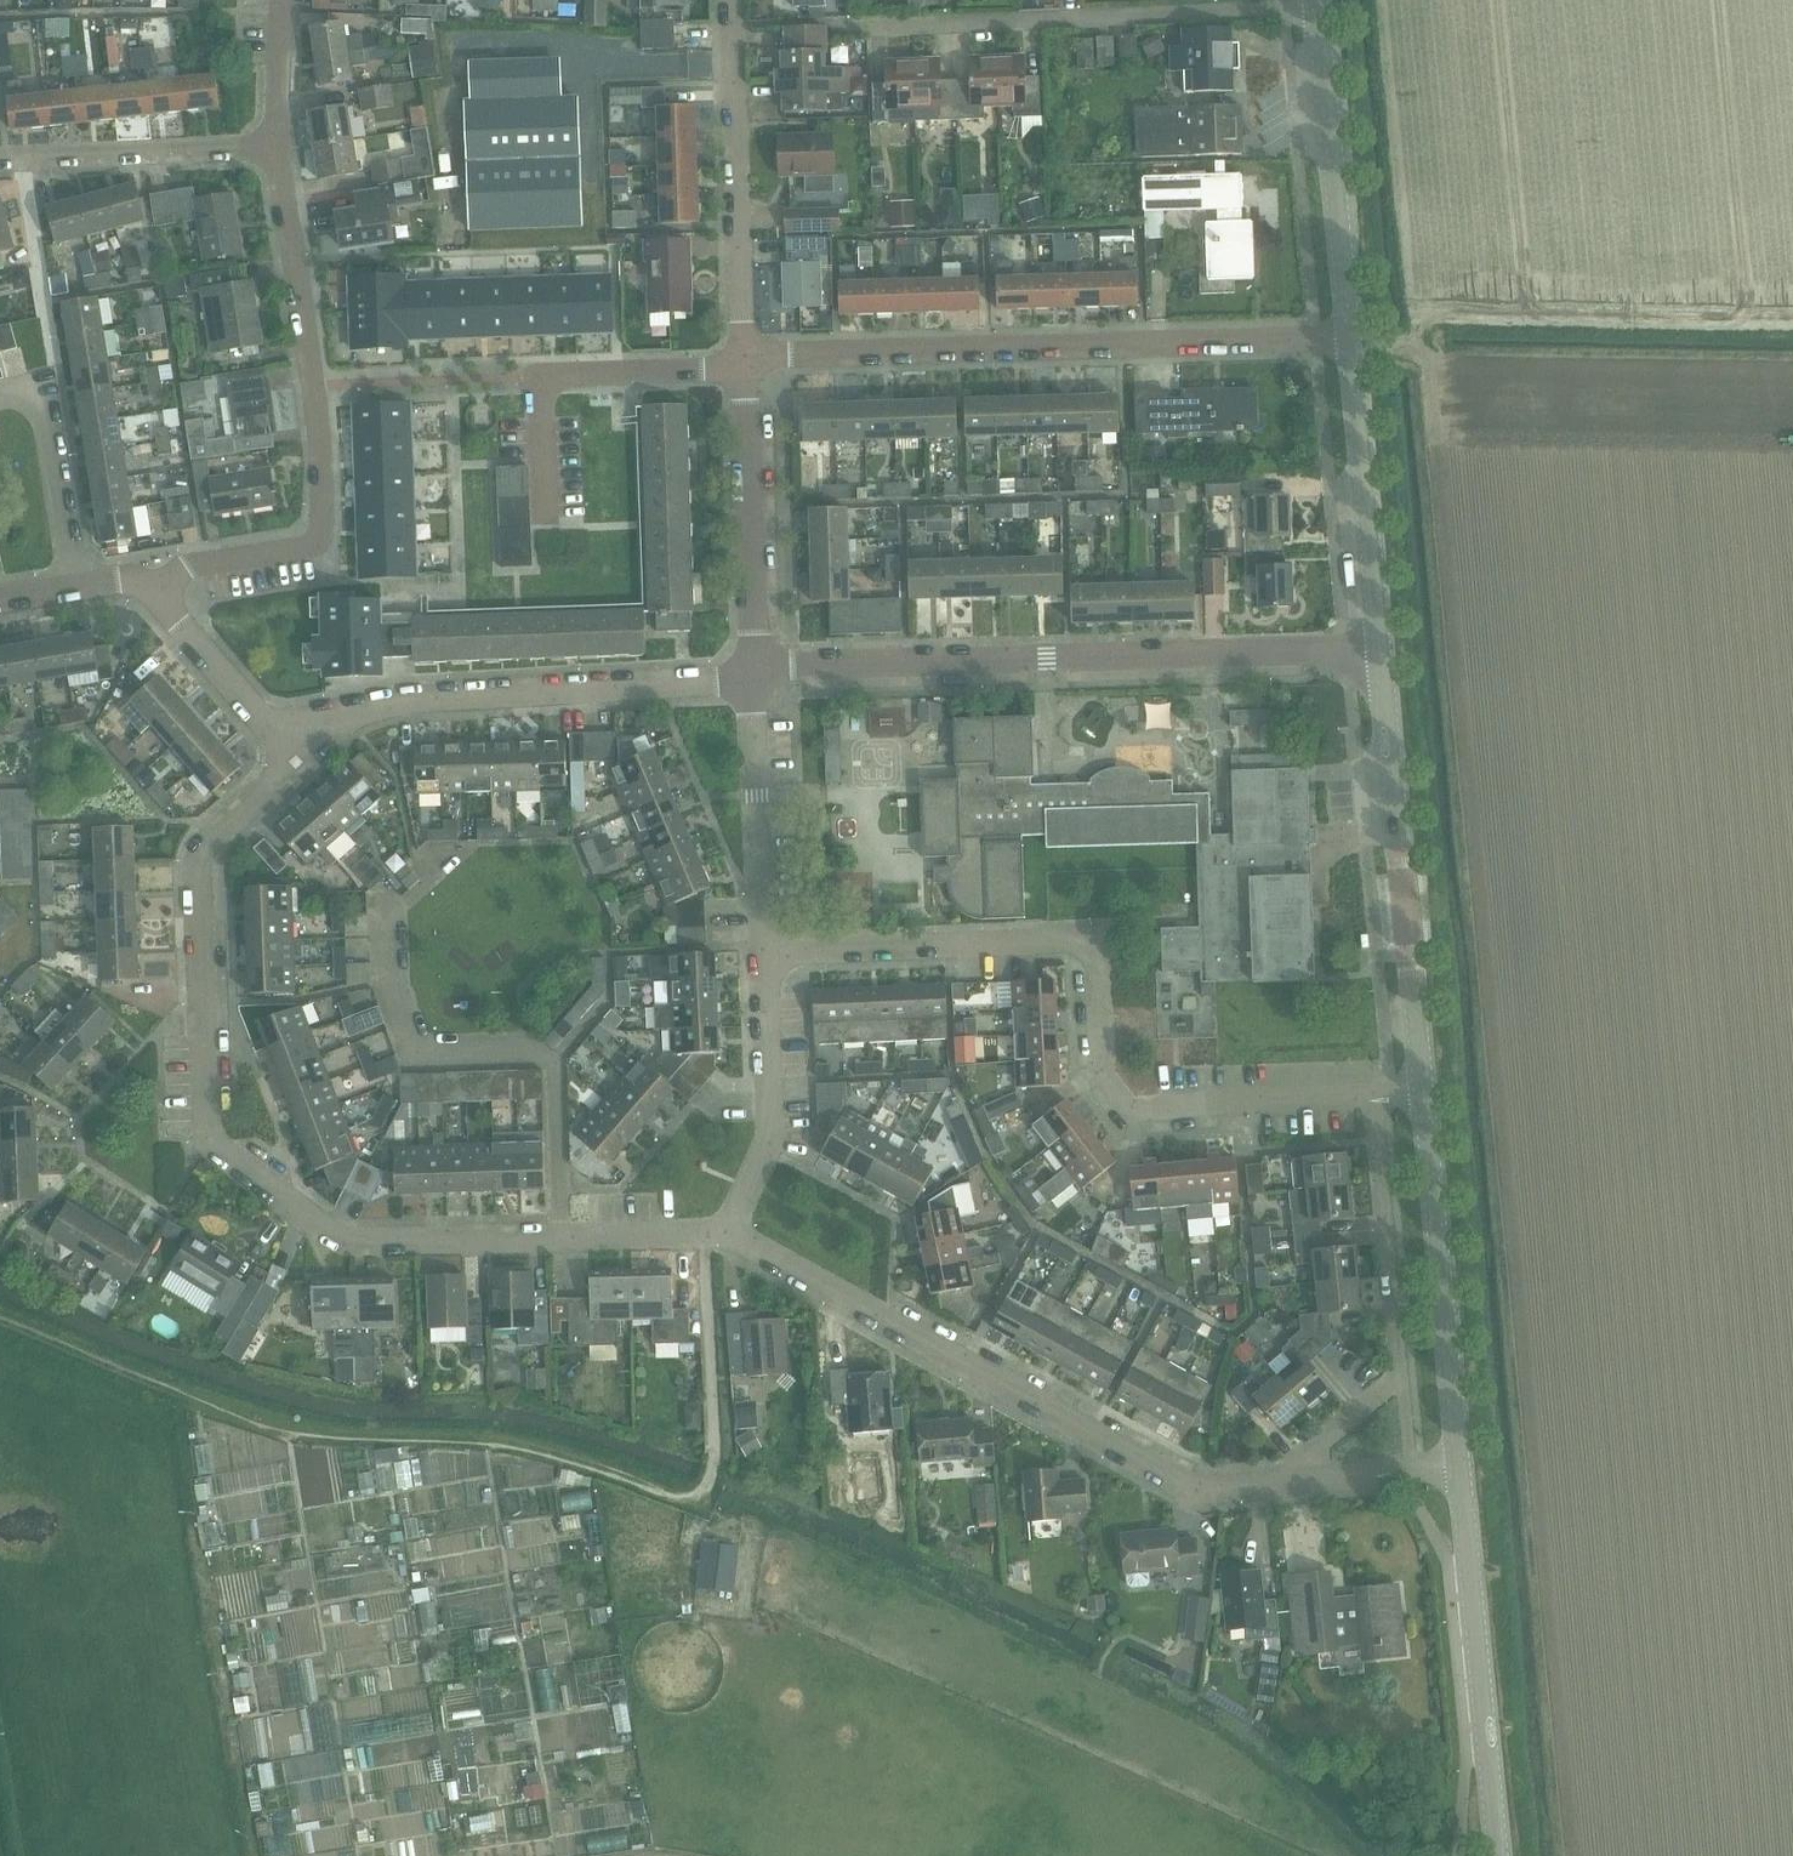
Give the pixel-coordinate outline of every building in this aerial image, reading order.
[(56,11),(71,10),(70,0),(56,0),(56,11)] [(119,8),(133,8),(134,0),(120,0),(119,8)] [(177,8),(194,8),(194,0),(177,0),(177,8)] [(348,5),(349,5),(349,0),(313,0),(313,8),(347,9),(348,5)] [(486,9),(486,0),(475,0),(474,9),(486,9)] [(486,9),(499,10),(500,0),(486,0),(486,9)] [(544,12),(545,0),(533,0),(533,12),(544,12)] [(544,12),(559,12),(559,0),(545,0),(544,12)] [(608,28),(609,0),(585,0),(584,27),(608,28)] [(628,10),(640,10),(640,0),(629,0),(628,10)] [(809,2),(810,10),(825,9),(825,2),(825,0),(809,0),(809,2)] [(560,3),(559,15),(577,17),(578,4),(560,3)] [(762,8),(751,8),(752,18),(762,18),(762,8)] [(825,19),(825,9),(810,10),(810,19),(825,19)] [(433,40),(431,21),(400,21),(400,35),(425,36),(425,42),(433,40)] [(0,23),(0,34),(12,33),(11,22),(0,23)] [(642,29),(642,49),(673,48),(673,22),(642,23),(642,29)] [(311,28),(316,58),(376,49),(374,35),(361,37),(361,34),(345,37),(343,23),(311,28)] [(786,27),(786,47),(826,46),(825,26),(786,27)] [(137,27),(122,27),(122,37),(137,37),(137,27)] [(114,28),(107,29),(107,37),(115,37),(114,28)] [(1232,70),(1239,70),(1238,44),(1231,44),(1231,29),(1182,30),(1183,46),(1171,46),(1171,72),(1184,72),(1184,93),(1233,92),(1232,70)] [(1157,35),(1142,42),(1150,58),(1165,51),(1157,35)] [(1099,67),(1116,67),(1115,36),(1098,37),(1099,67)] [(1136,36),(1121,37),(1121,58),(1136,57),(1136,36)] [(1093,39),(1078,40),(1079,70),(1095,70),(1093,39)] [(434,43),(410,47),(414,78),(438,74),(434,43)] [(108,44),(110,72),(119,72),(117,44),(108,44)] [(777,69),(778,82),(849,80),(848,66),(824,67),(823,51),(826,51),(826,46),(786,47),(787,51),(783,51),(783,69),(777,69)] [(155,47),(140,48),(143,69),(157,68),(155,47)] [(140,48),(131,50),(133,70),(143,69),(140,48)] [(352,81),(350,69),(367,66),(366,62),(378,60),(376,49),(316,58),(320,86),(352,81)] [(11,52),(0,53),(0,68),(13,67),(11,52)] [(72,56),(75,78),(89,76),(87,54),(72,56)] [(65,79),(75,78),(72,56),(62,57),(65,79)] [(997,57),(999,106),(1014,106),(1014,118),(1037,117),(1036,83),(1026,84),(1025,56),(997,57)] [(956,86),(958,120),(985,119),(984,107),(999,106),(997,57),(970,58),(971,86),(956,86)] [(913,60),(915,110),(930,109),(931,121),(958,120),(956,86),(942,87),(941,59),(913,60)] [(178,80),(182,113),(217,109),(213,76),(212,76),(210,60),(196,62),(198,78),(178,80)] [(467,142),(467,144),(470,231),(582,228),(578,100),(556,101),(555,60),(470,63),(472,103),(465,103),(467,143),(467,142)] [(900,110),(915,110),(913,60),(886,61),(887,89),(872,89),(874,123),(901,122),(900,110)] [(144,84),(148,116),(182,113),(178,80),(144,84)] [(849,92),(849,80),(778,82),(778,94),(784,94),(785,112),(825,111),(825,93),(849,92)] [(11,131),(46,128),(42,95),(23,97),(21,81),(7,83),(9,99),(8,99),(11,131)] [(110,88),(114,120),(148,116),(144,84),(110,88)] [(359,90),(363,113),(394,108),(391,85),(359,90)] [(76,91),(80,124),(114,120),(110,88),(76,91)] [(611,106),(642,105),(641,88),(611,88),(611,106)] [(42,95),(46,128),(80,124),(76,91),(42,95)] [(1190,108),(1141,110),(1142,158),(1192,156),(1242,154),(1240,106),(1190,108)] [(309,113),(314,148),(353,141),(347,107),(309,113)] [(657,110),(658,139),(696,138),(695,109),(657,110)] [(781,176),(834,175),(833,135),(779,137),(781,176)] [(658,139),(659,167),(696,166),(696,138),(658,139)] [(358,175),(353,141),(314,148),(319,181),(358,175)] [(611,150),(611,166),(626,166),(626,150),(611,150)] [(404,160),(407,181),(423,179),(420,158),(404,160)] [(406,182),(403,159),(371,164),(375,187),(406,182)] [(1225,162),(1218,162),(1218,178),(1144,179),(1144,210),(1218,208),(1218,223),(1209,223),(1210,280),(1252,279),(1251,222),(1240,222),(1240,208),(1244,207),(1243,177),(1225,178),(1225,162)] [(659,167),(660,196),(697,194),(696,166),(659,167)] [(884,168),(871,168),(872,187),(885,187),(884,168)] [(613,195),(630,195),(629,177),(612,178),(613,195)] [(343,249),(384,242),(390,241),(387,226),(396,224),(394,207),(418,203),(414,182),(383,187),(384,192),(358,196),(360,211),(338,215),(343,249)] [(104,193),(114,229),(144,221),(134,185),(104,193)] [(203,261),(240,255),(231,195),(194,201),(192,189),(149,196),(154,228),(197,221),(203,261)] [(75,201),(85,237),(114,229),(104,193),(75,201)] [(660,196),(661,225),(698,223),(697,194),(660,196)] [(1039,198),(1020,204),(1027,223),(1045,216),(1039,198)] [(56,245),(85,237),(75,201),(46,210),(56,245)] [(912,202),(888,203),(889,229),(913,228),(912,202)] [(956,203),(940,204),(941,227),(956,226),(956,203)] [(613,229),(638,228),(637,211),(613,212),(613,229)] [(840,211),(785,212),(785,230),(840,229),(840,211)] [(998,212),(987,213),(988,228),(999,228),(998,212)] [(7,228),(0,230),(0,270),(4,268),(0,254),(13,250),(7,228)] [(1101,243),(1134,242),(1134,230),(1120,230),(1120,232),(1101,232),(1101,243)] [(608,245),(626,245),(626,235),(608,235),(608,245)] [(821,306),(820,257),(828,257),(827,238),(819,238),(787,239),(787,254),(806,253),(806,265),(784,266),(785,307),(821,306)] [(1000,238),(990,238),(990,248),(1000,248),(1000,238)] [(946,239),(942,249),(951,253),(955,243),(946,239)] [(689,282),(691,282),(689,242),(646,243),(646,262),(649,262),(650,313),(690,312),(689,282)] [(1054,263),(1066,262),(1066,242),(1054,242),(1054,263)] [(1066,242),(1066,262),(1080,262),(1079,242),(1066,242)] [(896,267),(909,267),(908,246),(896,246),(896,267)] [(908,246),(909,267),(922,267),(921,246),(908,246)] [(859,248),(858,248),(858,267),(873,267),(872,248),(859,248)] [(115,271),(110,251),(93,254),(98,274),(115,271)] [(1100,275),(1101,308),(1136,307),(1135,274),(1133,274),(1133,258),(1119,258),(1120,275),(1100,275)] [(86,291),(100,289),(96,275),(98,275),(94,261),(83,263),(86,277),(84,277),(86,291)] [(999,311),(1034,310),(1033,277),(1014,278),(1014,261),(999,262),(1000,278),(998,278),(999,311)] [(943,280),(944,313),(979,312),(978,279),(977,279),(976,263),(962,263),(963,280),(943,280)] [(841,316),(876,315),(875,282),(856,283),(856,266),(842,267),(842,284),(841,284),(841,316)] [(127,270),(129,283),(143,281),(141,267),(127,270)] [(210,353),(222,351),(259,345),(249,283),(232,286),(229,271),(191,277),(193,293),(201,291),(210,353)] [(25,272),(11,276),(13,284),(21,288),(29,286),(25,272)] [(96,275),(100,289),(113,287),(111,273),(98,275),(96,275)] [(65,274),(48,277),(51,297),(68,294),(65,274)] [(185,275),(164,279),(167,298),(188,294),(185,275)] [(1067,276),(1068,309),(1101,308),(1100,275),(1067,276)] [(406,276),(350,278),(351,314),(408,312),(406,283),(406,276)] [(610,276),(575,277),(577,334),(612,332),(610,276)] [(1033,277),(1034,310),(1068,309),(1067,276),(1033,277)] [(575,277),(542,278),(544,335),(577,334),(575,277)] [(542,278),(508,280),(510,336),(544,335),(542,278)] [(508,280),(474,281),(476,337),(510,336),(508,280)] [(909,281),(910,314),(944,313),(943,280),(909,281)] [(474,281),(440,282),(442,339),(476,337),(474,281)] [(875,282),(876,315),(910,314),(909,281),(875,282)] [(440,282),(406,283),(408,312),(408,340),(442,339),(440,282)] [(62,305),(67,336),(102,330),(97,300),(62,305)] [(134,311),(136,325),(150,322),(148,309),(134,311)] [(408,312),(351,314),(352,349),(408,347),(408,340),(408,312)] [(832,330),(832,317),(820,318),(821,330),(832,330)] [(152,336),(150,322),(136,325),(138,338),(152,336)] [(17,349),(10,324),(0,326),(0,342),(3,352),(17,349)] [(67,336),(71,365),(107,360),(102,330),(67,336)] [(71,365),(76,395),(112,390),(107,360),(71,365)] [(143,371),(145,384),(159,382),(157,369),(143,371)] [(264,379),(252,381),(228,384),(237,438),(272,433),(264,379)] [(162,395),(159,382),(145,384),(148,397),(162,395)] [(76,395),(81,425),(116,419),(112,390),(76,395)] [(1244,429),(1255,429),(1254,391),(1214,392),(1214,391),(1184,392),(1184,400),(1170,400),(1170,394),(1136,395),(1137,435),(1158,434),(1157,432),(1171,431),(1171,440),(1187,439),(1187,431),(1238,429),(1238,431),(1244,430),(1244,429)] [(1086,398),(1087,435),(1118,434),(1117,397),(1086,398)] [(1056,399),(1057,435),(1087,435),(1086,398),(1056,399)] [(1026,400),(1027,436),(1057,435),(1056,399),(1026,400)] [(996,401),(997,437),(1027,436),(1026,400),(996,401)] [(967,438),(997,437),(996,401),(965,402),(967,438)] [(925,403),(926,440),(957,439),(956,402),(925,403)] [(894,404),(895,441),(926,440),(925,403),(894,404)] [(410,404),(354,406),(356,441),(412,439),(410,404)] [(864,405),(865,442),(895,441),(894,404),(864,405)] [(834,406),(835,443),(865,442),(864,405),(834,406)] [(804,444),(835,443),(834,406),(803,407),(804,444)] [(643,409),(650,614),(656,614),(657,633),(690,632),(689,613),(693,613),(686,408),(643,409)] [(81,425),(86,455),(121,449),(116,419),(81,425)] [(190,460),(234,454),(232,440),(204,443),(201,421),(184,423),(190,460)] [(153,430),(155,443),(169,441),(167,428),(153,430)] [(412,439),(356,441),(357,475),(413,473),(412,439)] [(171,454),(169,441),(155,443),(157,457),(171,454)] [(1164,447),(1140,448),(1141,463),(1164,463),(1164,447)] [(86,455),(91,485),(126,479),(121,449),(86,455)] [(272,487),(275,486),(274,480),(271,481),(269,469),(209,479),(206,460),(191,463),(196,496),(211,494),(215,516),(275,506),(272,487)] [(1080,461),(1073,468),(1073,476),(1088,476),(1088,461),(1080,461)] [(528,466),(496,467),(499,565),(532,563),(530,526),(528,466)] [(924,469),(914,469),(914,480),(924,479),(924,469)] [(413,473),(357,475),(358,509),(414,507),(413,473)] [(1240,475),(1206,475),(1206,497),(1240,496),(1240,475)] [(163,490),(165,503),(191,498),(188,476),(174,479),(175,488),(163,490)] [(1089,478),(1089,492),(1104,491),(1103,477),(1089,478)] [(1076,492),(1089,492),(1089,478),(1076,478),(1076,492)] [(91,485),(96,514),(131,508),(126,479),(91,485)] [(968,495),(999,495),(999,479),(968,480),(968,495)] [(1001,494),(1029,494),(1029,479),(1001,480),(1001,494)] [(1029,479),(1029,494),(1043,494),(1043,479),(1029,479)] [(960,496),(959,481),(945,481),(946,496),(960,496)] [(885,498),(897,498),(897,484),(885,484),(885,498)] [(897,484),(897,498),(913,498),(913,484),(897,484)] [(824,501),(837,500),(837,486),(823,487),(824,501)] [(837,486),(837,500),(850,500),(850,486),(837,486)] [(1148,514),(1161,514),(1160,499),(1159,490),(1148,490),(1148,514)] [(1245,500),(1245,530),(1246,553),(1281,552),(1285,537),(1290,537),(1289,497),(1257,498),(1257,500),(1245,500)] [(170,534),(194,530),(197,529),(191,498),(165,503),(170,534)] [(1160,499),(1161,514),(1175,514),(1175,499),(1160,499)] [(1100,501),(1101,516),(1115,516),(1115,500),(1100,501)] [(1100,501),(1088,501),(1088,516),(1101,516),(1100,501)] [(1061,502),(1029,503),(1029,520),(1047,520),(1047,517),(1062,517),(1061,502)] [(1014,504),(999,505),(999,519),(1001,519),(1001,534),(1016,533),(1016,519),(1014,519),(1014,504)] [(987,520),(999,519),(999,505),(986,505),(987,520)] [(926,521),(939,521),(939,506),(907,507),(908,521),(926,521)] [(939,506),(939,521),(954,520),(953,506),(939,506)] [(414,507),(358,509),(359,543),(415,542),(414,507)] [(136,539),(131,508),(96,514),(101,545),(106,544),(117,542),(136,539)] [(884,508),(885,522),(900,522),(899,508),(884,508)] [(810,511),(811,542),(848,540),(847,510),(810,511)] [(900,524),(883,525),(884,541),(901,539),(900,524)] [(811,542),(812,572),(849,571),(848,540),(811,542)] [(117,542),(106,544),(108,555),(118,553),(117,542)] [(415,542),(359,543),(361,579),(417,576),(415,542)] [(954,544),(940,545),(941,564),(942,599),(972,598),(971,563),(955,563),(954,544)] [(1281,553),(1281,552),(1246,553),(1247,577),(1259,576),(1260,608),(1291,607),(1290,567),(1285,567),(1281,553)] [(886,556),(886,570),(901,569),(901,555),(886,556)] [(1222,555),(1204,556),(1206,597),(1224,596),(1222,555)] [(1030,561),(1032,596),(1062,595),(1061,560),(1030,561)] [(1001,562),(1002,597),(1032,596),(1030,561),(1001,562)] [(971,563),(972,598),(1002,597),(1001,562),(971,563)] [(910,565),(911,600),(942,599),(941,564),(910,565)] [(881,568),(868,568),(868,577),(873,582),(882,582),(881,568)] [(901,582),(901,569),(886,570),(887,582),(901,582)] [(813,603),(831,602),(850,602),(849,571),(812,572),(813,603)] [(1163,585),(1164,621),(1195,620),(1194,584),(1163,585)] [(1133,586),(1134,622),(1164,621),(1163,585),(1133,586)] [(1103,587),(1104,623),(1134,622),(1133,586),(1103,587)] [(1073,624),(1104,623),(1103,587),(1072,588),(1073,624)] [(319,637),(311,637),(312,669),(320,669),(320,677),(327,676),(383,674),(383,664),(382,658),(414,657),(413,620),(387,621),(381,621),(381,601),(353,602),(353,596),(318,597),(319,637)] [(831,602),(832,635),(901,633),(900,600),(850,602),(831,602)] [(414,657),(414,663),(644,656),(643,613),(413,620),(414,657)] [(72,638),(78,675),(96,672),(98,682),(112,679),(107,646),(93,648),(90,635),(72,638)] [(40,643),(46,680),(78,675),(72,638),(40,643)] [(8,649),(14,685),(46,680),(40,643),(8,649)] [(120,648),(115,657),(124,662),(129,653),(120,648)] [(14,685),(8,649),(0,650),(0,688),(14,685)] [(130,702),(121,711),(141,734),(151,726),(178,701),(158,678),(130,702)] [(178,701),(151,726),(171,748),(198,724),(178,701)] [(918,703),(919,724),(943,723),(942,703),(918,703)] [(87,707),(73,709),(76,724),(90,721),(87,707)] [(60,712),(63,726),(76,724),(73,709),(60,712)] [(1230,727),(1285,726),(1285,711),(1230,712),(1230,727)] [(20,718),(22,732),(31,731),(28,717),(20,718)] [(3,736),(22,732),(20,718),(0,722),(3,736)] [(958,781),(920,782),(923,858),(947,858),(947,867),(935,868),(936,884),(948,884),(949,891),(951,896),(957,905),(963,911),(970,916),(980,919),(1026,918),(1024,837),(1022,837),(1021,812),(1025,812),(1025,802),(1020,803),(1020,787),(1031,786),(1031,779),(1034,778),(1032,718),(993,719),(954,720),(955,766),(958,766),(958,781)] [(198,724),(171,748),(191,771),(218,746),(198,724)] [(824,724),(826,784),(826,785),(841,785),(839,724),(824,724)] [(585,734),(585,763),(600,763),(599,733),(585,734)] [(599,733),(600,763),(614,762),(613,733),(599,733)] [(570,734),(571,763),(585,763),(585,734),(570,734)] [(108,747),(116,756),(127,747),(119,737),(108,747)] [(541,740),(541,791),(568,791),(566,739),(541,740)] [(515,741),(516,792),(541,791),(541,740),(515,741)] [(490,742),(491,793),(516,792),(515,741),(490,742)] [(610,769),(619,792),(661,775),(652,752),(640,757),(633,741),(619,742),(620,765),(610,769)] [(441,743),(442,795),(467,794),(466,742),(441,743)] [(466,742),(467,794),(491,793),(490,742),(466,742)] [(417,795),(442,795),(441,743),(416,744),(416,747),(401,747),(402,777),(417,777),(417,795)] [(218,746),(191,771),(211,794),(239,769),(218,746)] [(137,758),(127,747),(116,756),(126,767),(137,758)] [(329,779),(362,816),(381,798),(373,790),(384,780),(361,753),(350,763),(348,761),(329,779)] [(1212,844),(1198,844),(1200,928),(1202,972),(1202,984),(1314,981),(1311,874),(1310,845),(1316,845),(1315,831),(1309,831),(1307,770),(1286,771),(1285,756),(1232,758),(1234,836),(1211,837),(1212,844)] [(139,759),(128,769),(135,777),(146,767),(139,759)] [(149,769),(139,778),(146,787),(157,778),(149,769)] [(1022,837),(1024,837),(1048,837),(1048,849),(1198,844),(1212,844),(1211,837),(1210,796),(1173,797),(1172,783),(1151,784),(1151,779),(1145,775),(1141,773),(1132,770),(1123,770),(1111,771),(1100,775),(1095,778),(1091,782),(1091,785),(1031,788),(1031,786),(1020,787),(1020,803),(1025,802),(1025,812),(1021,812),(1022,837)] [(619,792),(629,815),(671,798),(661,775),(619,792)] [(310,795),(343,832),(362,816),(329,779),(310,795)] [(571,780),(572,796),(585,796),(584,780),(571,780)] [(146,793),(154,803),(165,793),(157,784),(146,793)] [(29,806),(29,791),(0,792),(0,807),(29,806)] [(164,814),(166,812),(174,804),(165,793),(154,803),(164,814)] [(291,812),(336,863),(338,861),(327,847),(343,832),(310,795),(291,812)] [(572,796),(572,813),(585,812),(585,796),(572,796)] [(629,815),(638,838),(680,820),(671,798),(629,815)] [(0,822),(30,821),(29,806),(0,807),(0,812),(0,822)] [(306,866),(319,854),(332,866),(336,863),(291,812),(273,828),(306,866)] [(443,831),(443,843),(459,843),(459,830),(459,820),(445,820),(445,831),(443,831)] [(638,838),(648,861),(690,843),(680,820),(638,838)] [(0,822),(1,836),(30,835),(30,821),(0,822)] [(478,830),(478,842),(492,842),(492,821),(479,821),(480,830),(478,830)] [(492,821),(492,842),(509,841),(508,829),(493,829),(493,821),(492,821)] [(54,845),(53,825),(39,825),(39,846),(54,845)] [(542,828),(542,840),(557,839),(557,827),(542,828)] [(527,828),(527,840),(542,840),(542,828),(527,828)] [(94,830),(96,861),(132,860),(131,829),(94,830)] [(428,831),(428,843),(443,843),(443,831),(428,831)] [(1,836),(1,844),(1,851),(31,850),(30,835),(1,836)] [(580,844),(587,859),(599,854),(592,839),(580,844)] [(276,876),(287,866),(264,840),(252,849),(276,876)] [(648,861),(657,883),(699,866),(690,843),(648,861)] [(1,851),(2,866),(31,865),(31,850),(1,851)] [(587,859),(593,874),(605,869),(599,854),(587,859)] [(351,871),(370,892),(385,880),(366,858),(351,871)] [(96,861),(97,892),(133,890),(132,860),(96,861)] [(2,866),(2,880),(31,879),(31,865),(2,866)] [(674,904),(697,894),(709,889),(699,866),(657,883),(667,907),(674,904)] [(400,883),(408,892),(420,882),(412,873),(400,883)] [(40,879),(41,894),(56,893),(55,878),(40,879)] [(599,890),(606,905),(618,900),(612,885),(599,890)] [(245,891),(246,918),(291,916),(290,889),(245,891)] [(97,892),(98,922),(134,920),(133,890),(97,892)] [(56,905),(56,893),(41,894),(41,906),(56,905)] [(674,904),(675,915),(704,914),(703,900),(699,901),(697,894),(674,904)] [(332,900),(332,915),(344,914),(344,900),(332,900)] [(606,905),(608,911),(612,920),(624,915),(618,900),(606,905)] [(10,931),(20,920),(0,901),(0,921),(10,931)] [(345,935),(344,914),(332,915),(333,935),(345,935)] [(675,915),(676,931),(705,929),(704,914),(675,915)] [(246,918),(247,944),(292,942),(291,916),(246,918)] [(98,922),(99,952),(136,950),(134,920),(98,922)] [(10,931),(0,921),(0,941),(10,931)] [(1200,928),(1162,929),(1163,974),(1202,972),(1200,928)] [(676,931),(677,946),(706,944),(705,929),(676,931)] [(42,933),(43,954),(58,953),(57,933),(42,933)] [(247,944),(248,970),(293,968),(292,942),(247,944)] [(137,981),(136,950),(99,952),(100,983),(137,981)] [(333,951),(334,967),(346,967),(345,951),(333,951)] [(58,967),(58,953),(43,954),(43,961),(49,961),(49,967),(58,967)] [(667,956),(669,981),(715,979),(714,954),(667,956)] [(592,959),(592,975),(606,975),(605,959),(592,959)] [(346,984),(346,967),(334,967),(334,984),(346,984)] [(31,968),(21,978),(32,988),(41,978),(31,968)] [(294,995),(293,968),(248,970),(249,997),(294,995)] [(592,975),(592,988),(606,991),(606,975),(592,975)] [(639,975),(626,976),(626,984),(639,983),(639,975)] [(23,998),(32,988),(21,978),(12,988),(23,998)] [(669,981),(670,1006),(716,1003),(715,979),(669,981)] [(1012,982),(1014,1009),(1056,1007),(1055,980),(1012,982)] [(953,1001),(964,1000),(963,984),(952,985),(953,1001)] [(1216,984),(1202,985),(1202,993),(1216,993),(1216,984)] [(918,987),(920,1041),(947,1040),(945,985),(918,987)] [(891,988),(894,1042),(920,1041),(918,987),(891,988)] [(584,996),(595,1005),(606,991),(592,988),(584,996)] [(865,989),(868,1043),(894,1042),(891,988),(865,989)] [(839,990),(842,1044),(868,1043),(865,989),(839,990)] [(812,991),(814,1046),(842,1044),(839,990),(812,991)] [(584,996),(574,1008),(584,1017),(595,1005),(584,996)] [(628,997),(616,997),(617,1007),(617,1009),(629,1008),(628,997)] [(67,1020),(95,1045),(115,1023),(88,998),(67,1020)] [(339,1007),(344,1020),(354,1015),(349,1003),(339,1007)] [(656,1031),(671,1031),(717,1028),(716,1003),(670,1006),(655,1006),(656,1031)] [(378,1006),(365,1011),(368,1020),(371,1028),(385,1023),(378,1006)] [(1014,1009),(1015,1035),(1057,1034),(1056,1007),(1014,1009)] [(574,1008),(554,1032),(564,1041),(584,1017),(574,1008)] [(257,1026),(267,1050),(310,1033),(300,1009),(257,1026)] [(56,1011),(36,1033),(47,1042),(75,1067),(95,1045),(67,1020),(56,1011)] [(354,1015),(344,1020),(351,1037),(371,1028),(368,1020),(365,1011),(354,1015)] [(611,1013),(604,1021),(616,1030),(623,1022),(611,1013)] [(954,1023),(955,1038),(965,1038),(965,1022),(954,1023)] [(603,1046),(612,1036),(599,1025),(591,1035),(603,1046)] [(671,1031),(672,1049),(678,1055),(692,1055),(714,1053),(718,1053),(717,1028),(671,1031)] [(554,1032),(544,1044),(554,1052),(564,1041),(554,1032)] [(267,1050),(277,1074),(320,1057),(310,1033),(267,1050)] [(1015,1035),(1016,1062),(1059,1060),(1057,1034),(1015,1035)] [(965,1038),(955,1038),(955,1054),(956,1064),(976,1064),(974,1037),(965,1038)] [(54,1090),(75,1067),(47,1042),(26,1065),(54,1090)] [(358,1056),(363,1068),(374,1064),(369,1052),(358,1056)] [(692,1055),(686,1062),(707,1081),(718,1069),(715,1067),(714,1053),(692,1055)] [(277,1074),(287,1099),(329,1082),(320,1057),(277,1074)] [(1060,1087),(1059,1060),(1016,1062),(1017,1089),(1060,1087)] [(907,1062),(908,1073),(921,1073),(921,1061),(907,1062)] [(921,1061),(921,1073),(935,1072),(935,1061),(921,1061)] [(623,1079),(658,1109),(675,1090),(666,1084),(638,1062),(623,1079)] [(686,1062),(676,1073),(699,1091),(707,1081),(686,1062)] [(869,1064),(869,1075),(883,1074),(882,1063),(869,1064)] [(381,1082),(374,1064),(363,1068),(370,1086),(381,1082)] [(855,1064),(855,1076),(869,1075),(869,1064),(855,1064)] [(815,1066),(816,1077),(830,1077),(829,1065),(815,1066)] [(511,1072),(511,1087),(526,1086),(525,1072),(511,1072)] [(464,1074),(465,1088),(479,1088),(479,1073),(464,1074)] [(676,1073),(666,1084),(675,1090),(689,1102),(699,1091),(676,1073)] [(417,1075),(418,1090),(432,1089),(432,1075),(417,1075)] [(607,1098),(642,1128),(658,1109),(623,1079),(607,1098)] [(914,1081),(914,1095),(927,1094),(946,1093),(951,1083),(950,1079),(927,1080),(914,1081)] [(902,1096),(914,1095),(914,1081),(901,1081),(902,1096)] [(287,1099),(296,1123),(339,1106),(329,1082),(287,1099)] [(816,1085),(817,1101),(846,1099),(845,1084),(816,1085)] [(526,1101),(526,1086),(511,1087),(512,1101),(526,1101)] [(479,1103),(479,1088),(465,1088),(465,1103),(479,1103)] [(418,1090),(418,1104),(433,1104),(432,1089),(418,1090)] [(590,1117),(625,1147),(642,1128),(607,1098),(590,1117)] [(818,1132),(830,1138),(843,1120),(846,1114),(846,1099),(817,1101),(818,1132)] [(29,1100),(17,1100),(18,1111),(19,1111),(29,1111),(29,1100)] [(384,1100),(373,1121),(389,1114),(394,1105),(384,1100)] [(1032,1127),(1049,1148),(1083,1122),(1066,1100),(1032,1127)] [(973,1111),(975,1117),(979,1125),(989,1121),(988,1120),(1003,1114),(997,1101),(983,1107),(973,1111)] [(951,1121),(964,1116),(958,1103),(945,1109),(951,1121)] [(296,1123),(306,1148),(349,1130),(339,1106),(296,1123)] [(36,1141),(35,1110),(29,1111),(19,1111),(18,1111),(0,1112),(0,1142),(36,1141)] [(379,1133),(389,1114),(373,1121),(369,1128),(379,1133)] [(830,1138),(820,1156),(843,1169),(864,1132),(871,1121),(859,1114),(852,1126),(843,1120),(830,1138)] [(951,1121),(948,1122),(955,1139),(957,1144),(973,1137),(971,1132),(964,1116),(951,1121)] [(609,1166),(625,1147),(590,1117),(574,1136),(609,1166)] [(864,1132),(843,1169),(866,1181),(893,1133),(871,1121),(864,1132)] [(979,1125),(985,1139),(995,1135),(989,1121),(979,1125)] [(1083,1122),(1049,1148),(1065,1169),(1099,1143),(1083,1122)] [(349,1130),(306,1148),(316,1172),(323,1169),(330,1185),(343,1192),(358,1161),(359,1161),(357,1156),(358,1155),(349,1130)] [(518,1133),(519,1191),(544,1190),(543,1144),(542,1132),(518,1133)] [(493,1146),(495,1192),(519,1191),(518,1133),(495,1133),(494,1146),(493,1146)] [(893,1133),(866,1181),(889,1194),(917,1144),(907,1139),(900,1152),(888,1145),(895,1133),(893,1133)] [(434,1148),(419,1148),(420,1194),(445,1193),(444,1147),(443,1134),(433,1134),(434,1148)] [(0,1172),(37,1171),(36,1141),(0,1142),(0,1161),(0,1172)] [(1049,1204),(1076,1183),(1081,1190),(1115,1164),(1099,1143),(1065,1169),(1065,1170),(1038,1191),(1049,1204)] [(917,1144),(889,1194),(912,1207),(913,1206),(933,1170),(921,1164),(930,1151),(917,1144)] [(444,1147),(445,1193),(470,1193),(469,1146),(444,1147)] [(469,1146),(470,1193),(495,1192),(493,1146),(469,1146)] [(394,1149),(395,1174),(396,1187),(396,1195),(420,1194),(419,1148),(394,1149)] [(1212,1204),(1213,1204),(1229,1203),(1230,1217),(1240,1217),(1235,1160),(1220,1161),(1220,1155),(1207,1156),(1207,1162),(1208,1162),(1212,1204)] [(1292,1160),(1295,1192),(1349,1186),(1346,1155),(1292,1160)] [(1133,1212),(1160,1209),(1156,1167),(1157,1167),(1156,1160),(1143,1161),(1144,1168),(1129,1169),(1133,1212)] [(358,1161),(343,1192),(370,1205),(378,1187),(396,1187),(395,1174),(384,1174),(359,1161),(358,1161)] [(1182,1164),(1186,1207),(1187,1207),(1188,1222),(1214,1220),(1213,1204),(1212,1204),(1208,1162),(1207,1162),(1182,1164)] [(1156,1167),(1160,1209),(1186,1207),(1182,1164),(1157,1167),(1156,1167)] [(1249,1196),(1265,1194),(1262,1165),(1246,1166),(1249,1196)] [(38,1202),(37,1171),(0,1172),(2,1203),(38,1202)] [(916,1217),(921,1243),(963,1234),(960,1218),(976,1215),(970,1183),(952,1187),(927,1202),(930,1214),(916,1217)] [(1014,1189),(1023,1201),(1032,1195),(1023,1183),(1014,1189)] [(1291,1211),(1294,1239),(1322,1236),(1320,1221),(1352,1218),(1349,1186),(1295,1192),(1290,1192),(1291,1211)] [(1031,1214),(1032,1214),(1040,1208),(1032,1195),(1023,1201),(1031,1214)] [(1006,1211),(1014,1224),(1023,1218),(1014,1205),(1006,1211)] [(49,1237),(75,1253),(94,1222),(68,1206),(49,1237)] [(1023,1236),(1032,1230),(1023,1218),(1014,1224),(1023,1236)] [(170,1220),(161,1234),(168,1238),(179,1235),(183,1229),(170,1220)] [(94,1222),(75,1253),(101,1269),(120,1238),(94,1222)] [(1252,1229),(1253,1242),(1272,1241),(1271,1227),(1252,1229)] [(921,1243),(926,1269),(1008,1252),(1006,1242),(982,1246),(966,1249),(963,1234),(921,1243)] [(1093,1249),(1092,1252),(1104,1258),(1112,1243),(1099,1236),(1093,1249)] [(1314,1264),(1316,1283),(1358,1279),(1355,1248),(1323,1251),(1322,1236),(1294,1239),(1296,1266),(1314,1264)] [(211,1310),(226,1319),(246,1287),(232,1278),(240,1265),(193,1237),(190,1242),(193,1243),(187,1253),(184,1252),(173,1270),(218,1298),(211,1310)] [(120,1238),(101,1269),(127,1285),(135,1273),(146,1254),(120,1238)] [(18,1240),(10,1254),(24,1262),(28,1256),(25,1244),(18,1240)] [(1048,1251),(1060,1258),(1065,1248),(1053,1241),(1048,1251)] [(1274,1254),(1272,1241),(1253,1242),(1254,1256),(1274,1254)] [(1065,1248),(1060,1258),(1072,1264),(1077,1255),(1065,1248)] [(970,1271),(1000,1264),(1011,1269),(1022,1249),(1008,1252),(926,1269),(932,1295),(974,1286),(970,1271)] [(146,1254),(135,1273),(145,1279),(157,1260),(147,1253),(146,1254)] [(46,1277),(57,1283),(65,1270),(54,1264),(46,1277)] [(1094,1276),(1106,1283),(1111,1273),(1099,1267),(1094,1276)] [(1267,1268),(1255,1269),(1257,1287),(1268,1286),(1267,1268)] [(1245,1269),(1236,1270),(1237,1285),(1247,1285),(1246,1281),(1245,1269)] [(65,1270),(57,1283),(70,1291),(78,1278),(65,1270)] [(631,1272),(632,1322),(652,1321),(653,1345),(689,1344),(688,1311),(672,1311),(671,1271),(631,1272)] [(617,1322),(632,1322),(631,1272),(589,1273),(590,1298),(568,1298),(569,1347),(617,1346),(617,1322)] [(1111,1273),(1106,1283),(1118,1289),(1123,1280),(1111,1273)] [(1153,1273),(1148,1282),(1148,1283),(1161,1290),(1166,1280),(1153,1273)] [(530,1293),(529,1275),(493,1276),(494,1330),(518,1330),(518,1347),(549,1346),(548,1316),(547,1292),(530,1293)] [(98,1276),(89,1288),(101,1296),(109,1284),(98,1276)] [(467,1345),(482,1344),(481,1309),(466,1310),(465,1277),(429,1279),(430,1330),(466,1329),(467,1345)] [(1017,1279),(991,1327),(1014,1340),(1041,1292),(1017,1279)] [(1299,1316),(1301,1331),(1332,1344),(1329,1314),(1361,1310),(1358,1279),(1316,1283),(1319,1314),(1299,1316)] [(353,1281),(355,1360),(356,1385),(377,1384),(375,1330),(396,1329),(394,1280),(353,1281)] [(1166,1280),(1161,1290),(1175,1297),(1180,1288),(1166,1280)] [(335,1361),(355,1360),(353,1281),(312,1282),(313,1332),(334,1331),(335,1361)] [(1208,1283),(1203,1289),(1204,1297),(1205,1297),(1218,1296),(1217,1283),(1208,1283)] [(258,1330),(279,1294),(264,1285),(243,1321),(258,1330)] [(1041,1292),(1014,1340),(1037,1352),(1064,1305),(1041,1292)] [(1140,1302),(1152,1308),(1157,1299),(1146,1293),(1140,1302)] [(1220,1296),(1221,1306),(1223,1306),(1234,1305),(1237,1305),(1236,1294),(1220,1296)] [(1206,1308),(1221,1306),(1220,1296),(1218,1296),(1205,1297),(1206,1308)] [(1064,1305),(1037,1352),(1060,1365),(1087,1317),(1064,1305)] [(1234,1305),(1223,1306),(1224,1321),(1235,1320),(1234,1305)] [(1172,1320),(1185,1327),(1190,1317),(1178,1310),(1172,1320)] [(730,1377),(732,1377),(747,1376),(747,1377),(768,1375),(776,1382),(783,1374),(787,1374),(783,1321),(744,1324),(744,1314),(725,1316),(730,1377)] [(1087,1317),(1060,1365),(1083,1378),(1109,1330),(1087,1317)] [(1190,1317),(1185,1327),(1196,1333),(1202,1324),(1190,1317)] [(1256,1322),(1243,1333),(1255,1347),(1268,1336),(1256,1322)] [(222,1327),(215,1337),(222,1341),(228,1345),(229,1344),(234,1335),(222,1327)] [(1109,1330),(1083,1378),(1107,1391),(1133,1343),(1109,1330)] [(1219,1346),(1224,1336),(1212,1330),(1207,1339),(1219,1346)] [(1293,1364),(1282,1373),(1310,1405),(1329,1389),(1308,1364),(1332,1344),(1301,1331),(1288,1341),(1290,1343),(1283,1348),(1282,1352),(1293,1364)] [(1181,1334),(1174,1347),(1182,1351),(1187,1349),(1192,1340),(1181,1334)] [(1245,1340),(1233,1350),(1243,1361),(1254,1352),(1245,1340)] [(228,1345),(222,1355),(238,1366),(245,1354),(229,1344),(228,1345)] [(487,1348),(473,1348),(473,1364),(487,1364),(487,1348)] [(1142,1348),(1116,1396),(1139,1409),(1166,1362),(1142,1348)] [(1166,1362),(1139,1409),(1162,1421),(1188,1374),(1166,1362)] [(527,1370),(528,1391),(548,1390),(547,1369),(527,1370)] [(849,1370),(829,1372),(832,1406),(848,1405),(851,1435),(892,1431),(890,1408),(889,1408),(888,1394),(889,1394),(887,1373),(849,1376),(849,1370)] [(1281,1429),(1310,1405),(1282,1373),(1263,1389),(1252,1375),(1230,1393),(1248,1415),(1260,1405),(1281,1429)] [(1188,1374),(1162,1421),(1186,1435),(1212,1387),(1188,1374)] [(755,1402),(734,1403),(737,1429),(757,1427),(755,1402)] [(702,1406),(685,1407),(686,1429),(703,1429),(702,1406)] [(890,1410),(892,1431),(903,1431),(901,1409),(890,1410)] [(971,1420),(917,1424),(920,1463),(973,1458),(974,1466),(994,1464),(991,1430),(972,1431),(971,1420)] [(748,1434),(736,1441),(745,1457),(758,1449),(748,1434)] [(404,1447),(391,1449),(393,1460),(405,1458),(404,1447)] [(387,1452),(373,1455),(376,1469),(390,1467),(387,1452)] [(1060,1513),(1086,1511),(1083,1480),(1058,1482),(1057,1470),(1024,1473),(1028,1521),(1061,1519),(1060,1513)] [(564,1471),(561,1482),(576,1486),(578,1476),(564,1471)] [(196,1486),(194,1486),(196,1503),(199,1503),(208,1502),(205,1484),(196,1486)] [(976,1486),(978,1524),(998,1522),(996,1485),(976,1486)] [(902,1504),(888,1510),(896,1529),(910,1523),(902,1504)] [(401,1531),(389,1533),(391,1543),(403,1541),(401,1531)] [(1149,1583),(1148,1572),(1177,1569),(1177,1576),(1197,1575),(1194,1540),(1175,1542),(1174,1531),(1121,1536),(1124,1574),(1126,1574),(1127,1585),(1131,1588),(1146,1587),(1149,1583)] [(400,1545),(389,1547),(390,1556),(402,1554),(400,1545)] [(697,1589),(733,1594),(738,1549),(702,1545),(697,1589)] [(603,1546),(589,1548),(591,1558),(605,1556),(603,1546)] [(1223,1577),(1229,1634),(1247,1635),(1248,1643),(1279,1639),(1276,1602),(1261,1603),(1258,1574),(1223,1577)] [(1333,1605),(1332,1595),(1330,1576),(1288,1580),(1296,1654),(1338,1649),(1338,1647),(1360,1645),(1360,1647),(1362,1647),(1361,1645),(1376,1643),(1377,1658),(1405,1655),(1401,1619),(1396,1619),(1393,1591),(1399,1590),(1398,1589),(1355,1593),(1356,1603),(1333,1605)] [(430,1588),(414,1590),(416,1604),(432,1601),(430,1588)] [(407,1593),(393,1595),(395,1609),(409,1607),(407,1593)] [(313,1595),(298,1598),(300,1607),(315,1604),(313,1595)] [(1103,1607),(1102,1595),(1087,1596),(1088,1610),(1088,1614),(1103,1613),(1103,1607)] [(1191,1597),(1187,1639),(1205,1641),(1209,1599),(1191,1597)] [(528,1603),(519,1604),(521,1615),(530,1613),(528,1603)] [(532,1623),(522,1625),(523,1635),(534,1633),(532,1623)] [(1262,1644),(1259,1659),(1277,1662),(1280,1647),(1262,1644)] [(237,1654),(227,1656),(229,1670),(239,1669),(237,1654)] [(623,1691),(612,1693),(613,1702),(625,1700),(623,1691)] [(249,1697),(234,1699),(236,1714),(251,1712),(249,1697)] [(1383,1749),(1369,1751),(1371,1764),(1384,1763),(1383,1749)] [(542,1783),(522,1786),(524,1799),(544,1795),(542,1783)] [(462,1790),(449,1792),(451,1803),(464,1801),(462,1790)] [(644,1802),(631,1804),(634,1819),(647,1817),(644,1802)] [(266,1823),(255,1825),(257,1839),(269,1837),(266,1823)] [(363,1824),(356,1825),(359,1843),(369,1842),(367,1828),(364,1829),(363,1824)]
